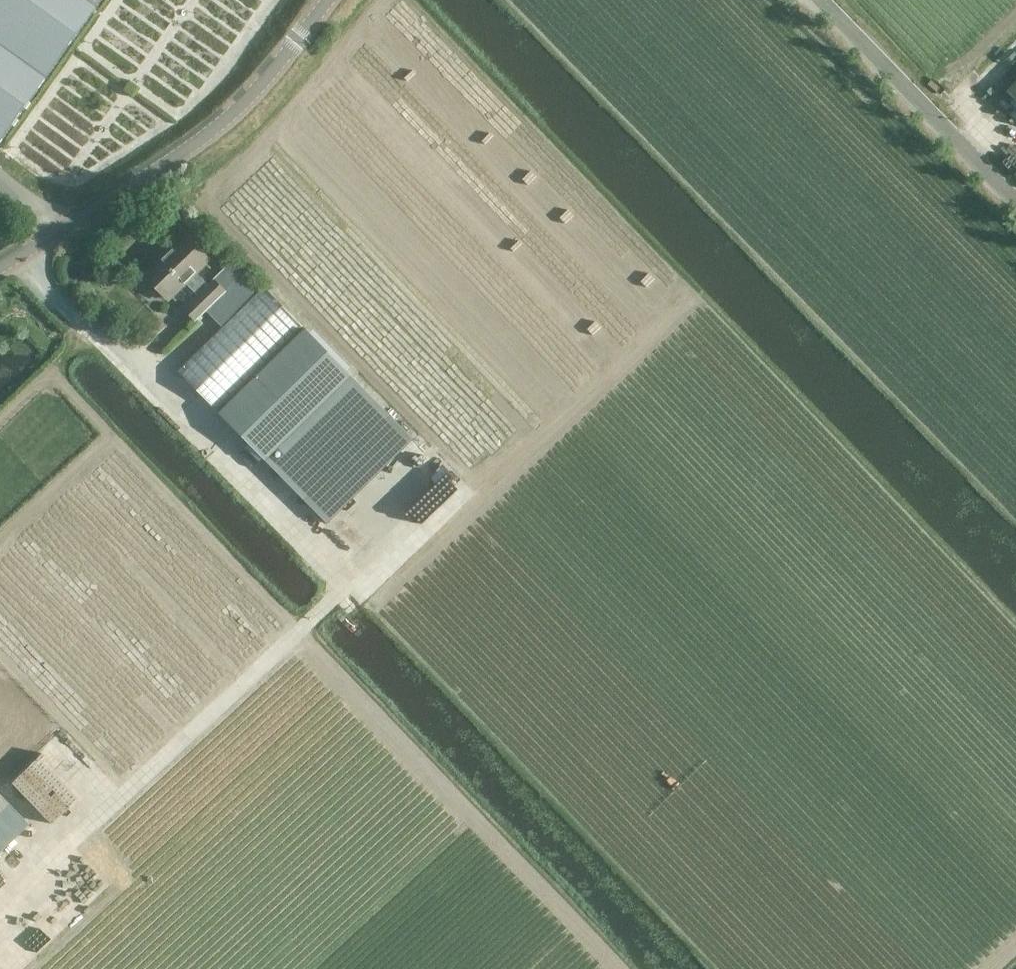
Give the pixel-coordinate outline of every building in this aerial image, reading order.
[(100,0),(0,0),(0,138),(100,0)] [(1007,92),(1015,101),(1015,83),(1007,92)] [(172,296),(185,283),(198,296),(185,309),(196,320),(224,291),(214,282),(209,286),(196,273),(206,263),(182,240),(150,272),(172,296)] [(177,371),(216,410),(303,327),(263,286),(177,371)] [(219,413),(265,461),(351,377),(305,329),(219,413)] [(65,828),(115,782),(65,729),(15,775),(65,828)]
